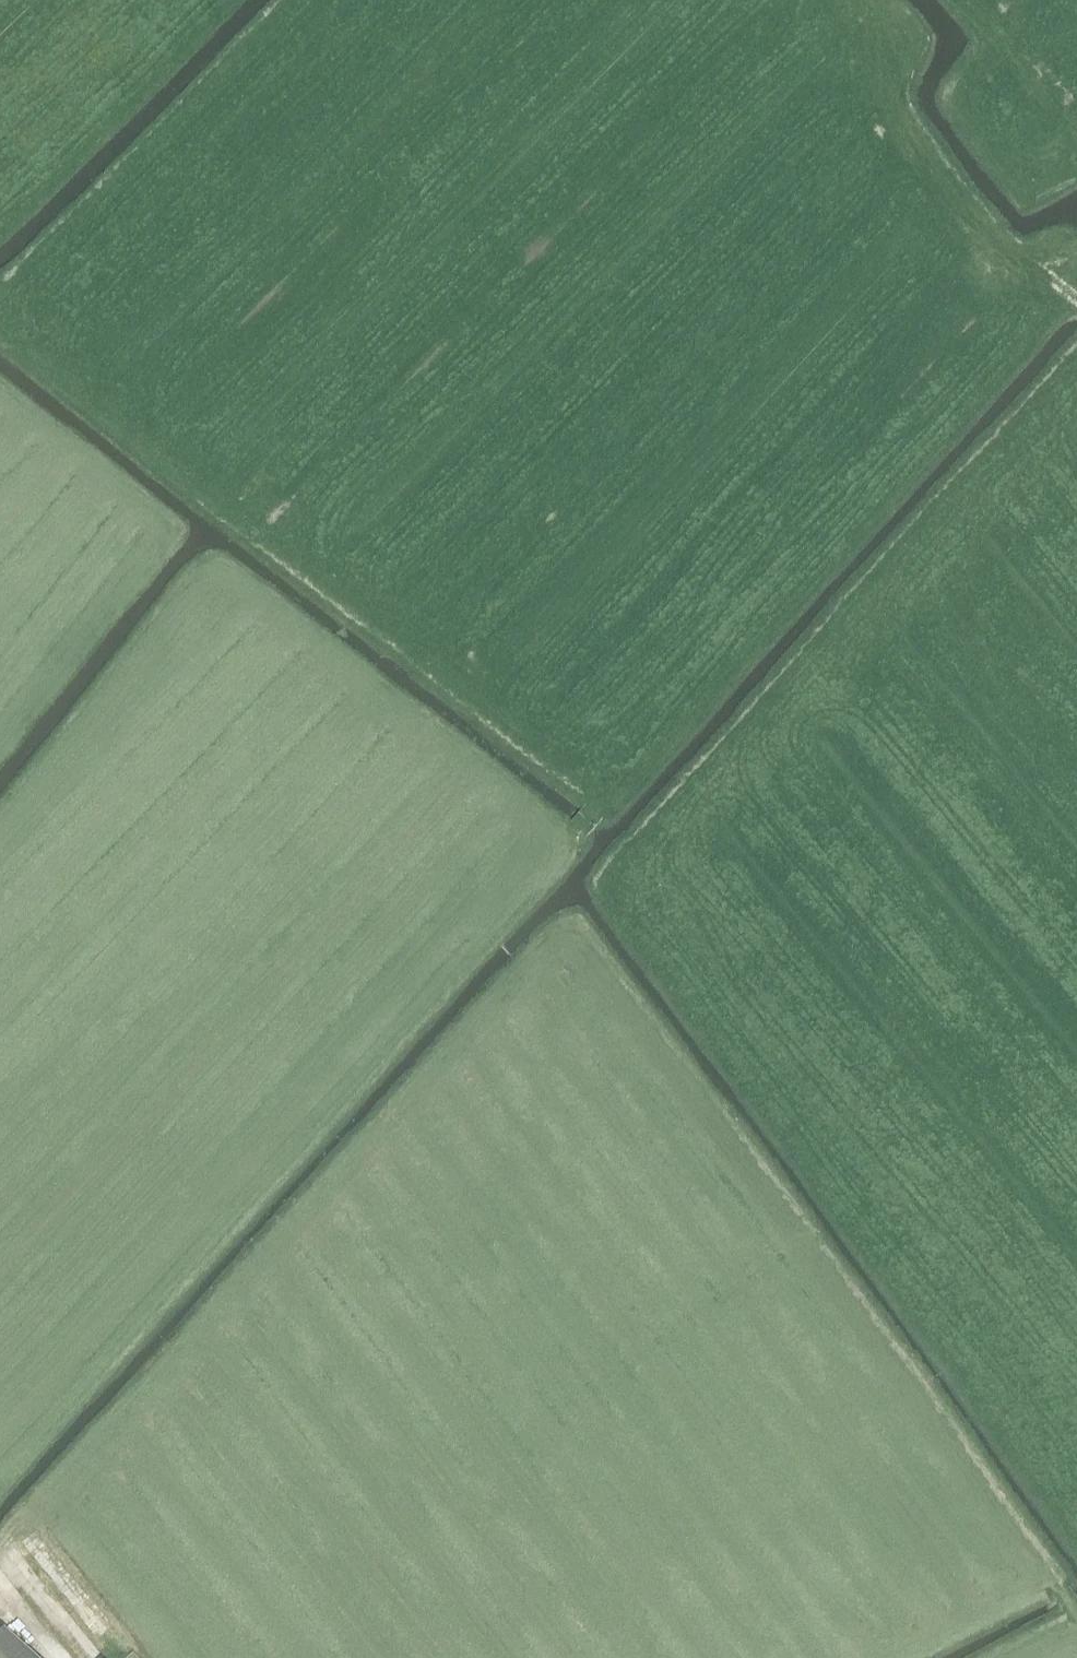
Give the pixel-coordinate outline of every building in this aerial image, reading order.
[(3,1628),(0,1632),(0,1657),(36,1657),(3,1628)]
